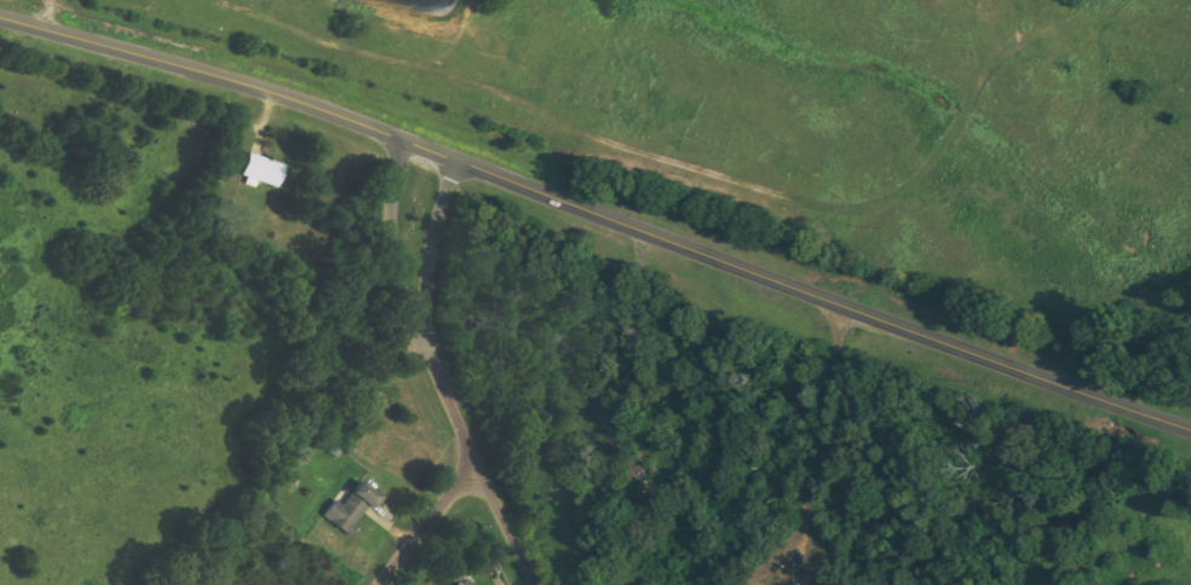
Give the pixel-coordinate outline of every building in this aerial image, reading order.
[(279,187),(287,165),(251,153),(243,175),(279,187)] [(383,496),(362,481),(344,506),(336,500),(324,516),(350,534),(370,505),(375,508),(383,496)]
